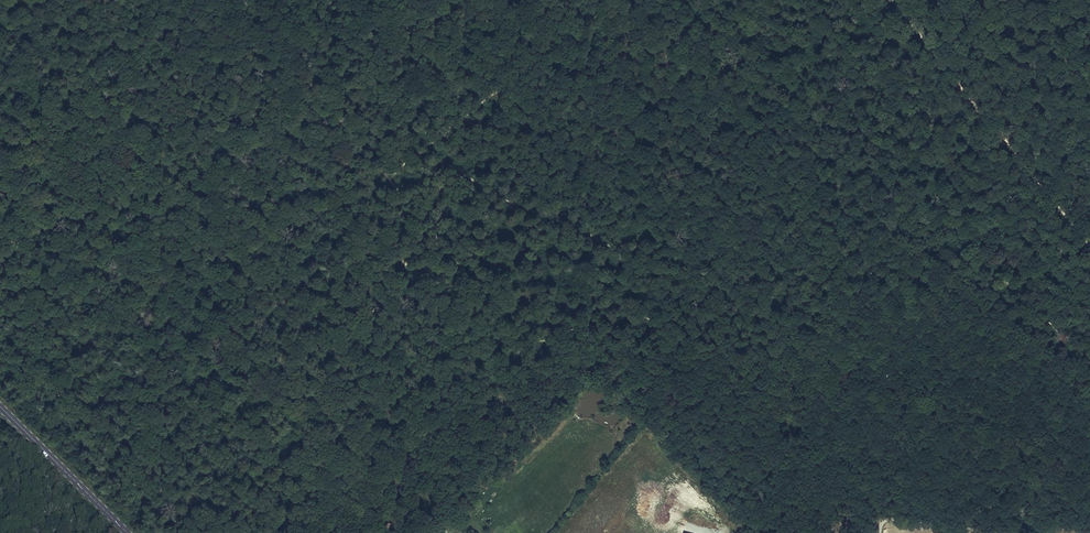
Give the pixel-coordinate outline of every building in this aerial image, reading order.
[(497,480),(493,485),(497,489),(502,484),(497,480)] [(469,491),(463,496),(472,508),(478,503),(469,491)] [(450,510),(440,517),(448,528),(458,521),(450,510)]
